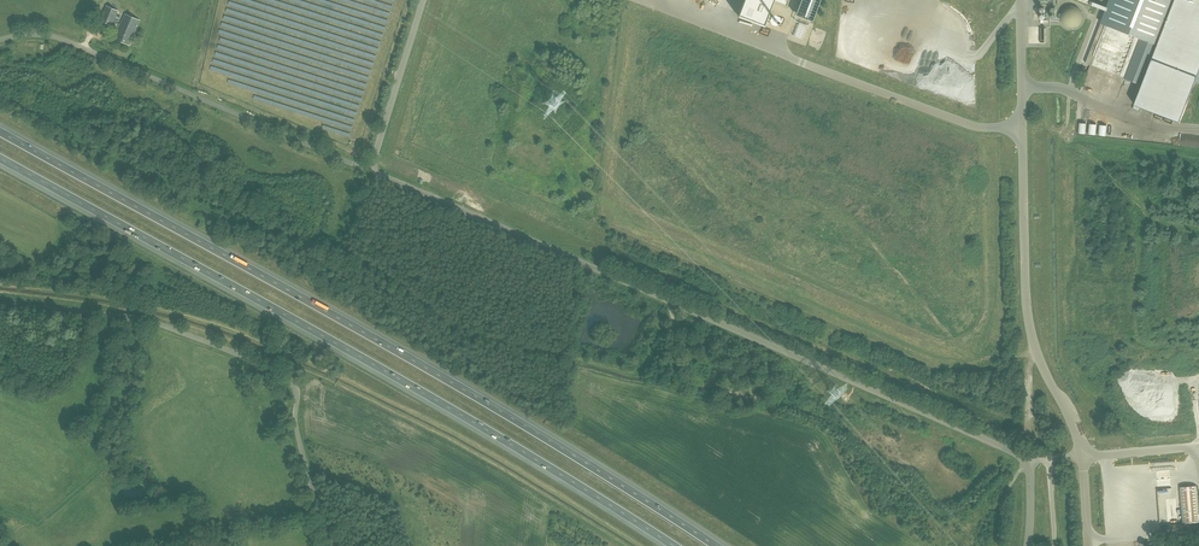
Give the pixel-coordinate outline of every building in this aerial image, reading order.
[(738,15),(764,25),(774,0),(787,6),(789,0),(744,0),(738,15)] [(797,20),(813,26),(823,0),(804,0),(797,20)] [(1142,85),(1164,29),(1198,43),(1198,0),(1110,0),(1101,23),(1086,63),(1126,78),(1126,79),(1142,85)] [(140,20),(125,14),(120,24),(114,21),(118,11),(106,6),(100,20),(112,25),(119,28),(114,38),(129,45),(140,20)] [(1062,10),(1061,11),(1061,13),(1060,14),(1060,17),(1060,19),(1060,20),(1061,22),(1062,23),(1063,24),(1064,26),(1066,27),(1067,27),(1069,28),(1071,28),(1072,28),(1074,28),(1076,27),(1078,26),(1080,24),(1081,22),(1082,20),(1082,19),(1082,18),(1082,16),(1082,15),(1082,13),(1081,11),(1080,10),(1079,9),(1078,8),(1076,7),(1075,6),(1073,6),(1072,6),(1070,6),(1068,6),(1067,7),(1065,7),(1064,8),(1063,9),(1062,10)] [(807,26),(798,23),(794,36),(802,39),(807,26)] [(1198,522),(1198,509),(1197,485),(1179,487),(1182,523),(1198,522)] [(218,537),(208,541),(211,545),(222,545),(218,537)]
